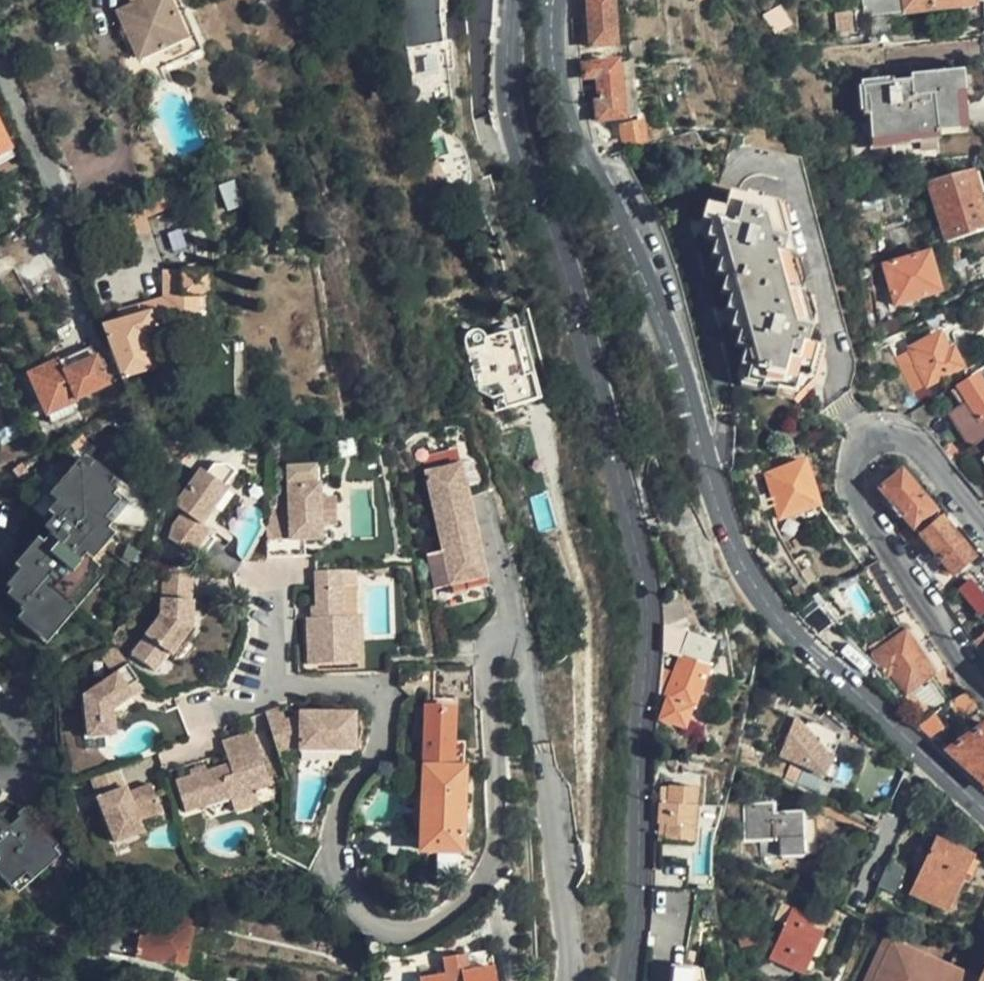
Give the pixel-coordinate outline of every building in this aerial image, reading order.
[(162,0),(154,0),(130,11),(118,16),(139,62),(180,44),(162,0)] [(154,0),(125,0),(130,11),(154,0)] [(180,44),(139,62),(147,79),(198,57),(174,0),(162,0),(180,44)] [(438,0),(373,0),(391,102),(415,98),(419,95),(419,92),(416,86),(412,82),(407,49),(440,43),(438,0)] [(611,0),(586,0),(587,11),(587,22),(588,46),(614,44),(611,0)] [(861,3),(886,1),(887,10),(903,10),(908,14),(919,13),(923,7),(960,5),(963,9),(973,8),(974,2),(983,3),(983,0),(861,0),(861,3)] [(587,11),(577,12),(577,17),(582,17),(582,22),(587,22),(587,11)] [(639,111),(633,60),(616,62),(621,114),(639,111)] [(621,114),(616,62),(583,66),(584,78),(597,76),(600,100),(596,101),(598,120),(622,116),(621,114)] [(910,80),(910,73),(909,62),(891,63),(891,77),(892,82),(910,80)] [(962,70),(910,73),(910,80),(892,82),(891,77),(861,78),(863,114),(872,114),(873,139),(946,134),(946,130),(966,129),(962,70)] [(415,98),(391,102),(393,111),(417,108),(415,98)] [(622,123),(624,148),(642,144),(639,119),(622,123)] [(11,148),(0,126),(0,154),(11,148)] [(672,160),(695,149),(700,147),(692,131),(663,138),(672,160)] [(425,158),(418,162),(427,177),(433,174),(425,158)] [(970,170),(928,180),(948,241),(955,239),(983,229),(983,217),(970,170)] [(437,181),(441,189),(450,185),(446,177),(437,181)] [(780,206),(727,192),(725,192),(722,208),(704,204),(699,220),(708,222),(704,237),(714,240),(709,255),(718,258),(715,273),(723,276),(719,293),(728,296),(724,310),(732,312),(728,327),(738,330),(733,344),(744,348),(739,363),(748,366),(743,381),(758,384),(758,388),(773,392),(774,388),(806,397),(818,350),(780,206)] [(157,203),(138,210),(141,220),(160,213),(157,203)] [(197,247),(179,210),(148,223),(165,266),(195,267),(197,247)] [(897,224),(904,251),(915,249),(908,221),(897,224)] [(955,239),(948,241),(956,267),(962,265),(955,239)] [(938,289),(929,253),(885,265),(896,302),(938,289)] [(965,260),(972,287),(983,282),(983,255),(965,260)] [(122,320),(102,326),(121,378),(153,369),(146,345),(191,329),(191,336),(199,337),(201,337),(197,274),(165,274),(166,300),(142,307),(144,315),(122,320)] [(120,313),(122,320),(144,315),(142,307),(120,313)] [(512,400),(548,391),(537,343),(533,344),(528,322),(494,330),(493,326),(488,322),(483,321),(476,324),(474,328),(474,333),(485,380),(499,389),(509,387),(512,400)] [(531,321),(528,322),(533,344),(537,343),(531,321)] [(917,366),(927,383),(961,366),(952,347),(948,349),(939,332),(911,346),(921,364),(917,366)] [(884,361),(909,412),(933,397),(927,383),(917,366),(921,364),(911,346),(884,361)] [(48,414),(110,385),(96,356),(57,374),(51,363),(28,374),(48,414)] [(970,446),(983,437),(983,386),(982,383),(977,375),(958,386),(966,399),(949,412),(970,446)] [(509,387),(499,389),(502,402),(512,400),(509,387)] [(50,531),(6,583),(26,601),(21,609),(47,631),(94,578),(98,581),(106,571),(87,554),(112,524),(97,511),(116,489),(78,457),(49,493),(61,505),(44,526),(50,531)] [(495,584),(468,458),(432,467),(448,534),(454,533),(457,546),(434,553),(441,588),(459,584),(462,592),(495,584)] [(817,505),(803,461),(765,473),(778,517),(817,505)] [(176,538),(198,554),(215,533),(218,529),(207,521),(232,488),(230,485),(240,472),(229,464),(218,462),(213,469),(207,464),(185,495),(185,503),(188,507),(176,521),(176,538)] [(328,523),(327,494),(327,465),(294,465),(295,511),(277,512),(271,524),(271,554),(299,554),(299,537),(310,536),(328,536),(328,523)] [(900,513),(916,532),(921,536),(940,520),(917,492),(901,473),(881,490),(900,513)] [(343,494),(327,494),(328,523),(343,523),(343,494)] [(940,520),(921,536),(933,551),(927,557),(933,564),(940,572),(947,567),(953,575),(972,557),(953,534),(940,520)] [(215,533),(198,554),(214,566),(231,545),(215,533)] [(299,537),(299,554),(310,554),(310,536),(299,537)] [(364,665),(365,616),(353,616),(354,584),(365,584),(365,571),(321,571),(321,617),(312,618),(312,665),(364,665)] [(180,649),(182,647),(199,626),(203,621),(205,596),(200,596),(200,575),(172,575),(172,611),(141,645),(164,665),(178,648),(180,649)] [(970,580),(958,589),(981,617),(983,614),(983,596),(970,580)] [(353,616),(365,616),(365,584),(354,584),(353,616)] [(682,598),(659,601),(661,626),(674,629),(668,650),(680,655),(673,674),(659,669),(656,696),(667,700),(660,718),(682,727),(688,710),(690,709),(707,666),(704,664),(712,645),(689,635),(682,598)] [(912,610),(905,601),(896,607),(903,616),(912,610)] [(199,626),(182,647),(194,655),(210,635),(199,626)] [(932,673),(904,632),(872,652),(886,673),(891,671),(905,692),(932,673)] [(111,649),(121,664),(132,657),(120,639),(111,649)] [(94,727),(119,725),(118,702),(137,689),(132,682),(144,675),(133,658),(132,657),(121,664),(123,666),(91,686),(94,727)] [(132,682),(137,689),(148,682),(144,675),(132,682)] [(118,702),(125,712),(144,700),(137,689),(118,702)] [(299,741),(293,716),(291,708),(273,712),(281,746),(299,741)] [(305,708),(303,714),(302,746),(356,750),(359,713),(305,708)] [(426,709),(423,768),(450,768),(452,739),(453,710),(426,709)] [(302,746),(303,714),(293,716),(299,741),(302,746)] [(922,719),(914,725),(913,726),(928,741),(937,734),(922,719)] [(828,761),(839,736),(807,721),(802,731),(792,720),(775,758),(799,769),(821,778),(822,775),(828,761)] [(947,750),(983,786),(983,726),(947,750)] [(233,797),(236,803),(257,798),(256,791),(273,787),(260,733),(228,741),(234,763),(179,776),(187,807),(233,797)] [(450,768),(463,769),(465,738),(452,739),(450,768)] [(302,765),(302,746),(299,741),(281,746),(286,769),(302,765)] [(753,752),(741,749),(737,767),(747,771),(753,752)] [(115,835),(145,825),(141,814),(165,806),(155,778),(132,785),(124,760),(94,769),(115,835)] [(835,768),(828,761),(822,775),(831,778),(835,768)] [(450,768),(423,768),(420,834),(420,852),(458,852),(463,769),(450,768)] [(821,778),(799,769),(796,776),(817,786),(821,778)] [(691,843),(692,826),(695,824),(696,807),(693,805),(695,788),(665,787),(665,805),(657,805),(657,825),(664,825),(663,841),(691,843)] [(257,798),(236,803),(238,814),(260,807),(257,798)] [(141,814),(145,825),(168,818),(165,806),(141,814)] [(815,854),(815,822),(802,822),(802,814),(774,815),(774,806),(745,806),(746,841),(767,841),(768,850),(776,850),(775,855),(815,854)] [(38,834),(31,839),(20,829),(9,840),(0,831),(0,891),(12,903),(61,857),(38,834)] [(983,862),(983,861),(934,838),(913,886),(910,893),(948,909),(961,880),(973,885),(983,862)] [(888,860),(876,885),(892,892),(904,867),(888,860)] [(677,870),(653,868),(653,888),(677,889),(677,870)] [(712,891),(711,881),(693,880),(693,890),(712,891)] [(151,913),(184,920),(190,921),(193,907),(154,899),(151,913)] [(802,973),(820,934),(809,929),(813,921),(791,910),(769,955),(802,973)] [(186,925),(184,920),(151,913),(150,915),(145,940),(138,939),(138,936),(113,930),(109,952),(134,958),(135,955),(162,962),(162,963),(180,967),(189,926),(186,925)] [(955,972),(882,939),(868,970),(876,974),(873,980),(951,980),(955,972)] [(493,967),(465,972),(462,955),(440,959),(443,976),(415,980),(495,980),(493,967)] [(698,971),(672,968),(670,980),(697,980),(698,971)] [(876,974),(868,970),(863,980),(873,980),(876,974)] [(835,978),(818,971),(814,980),(833,980),(835,978)] [(955,972),(951,980),(975,980),(955,972)]
